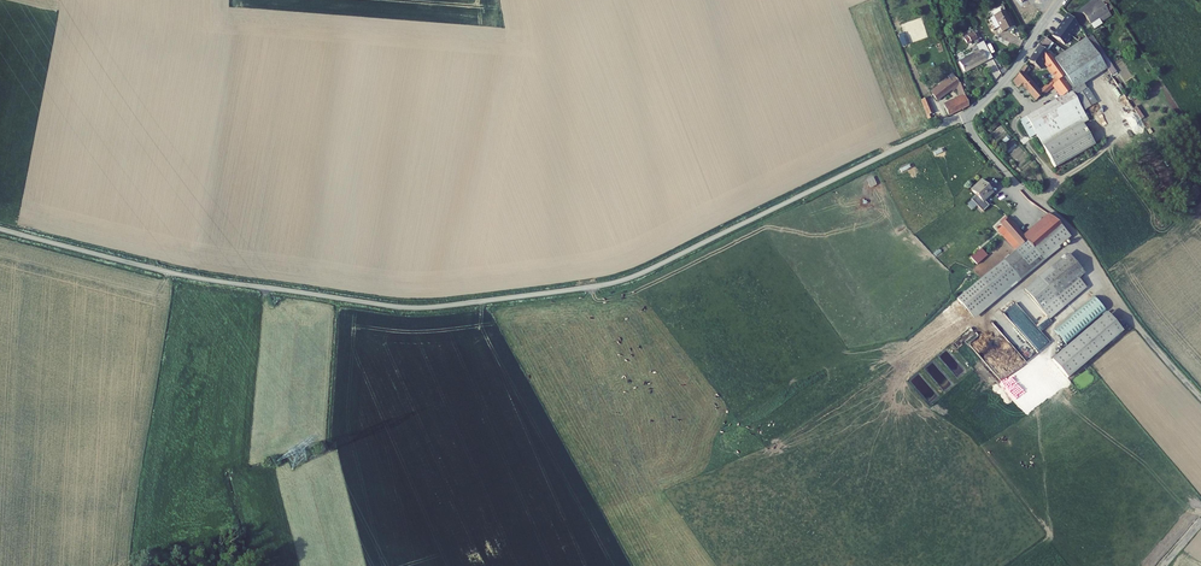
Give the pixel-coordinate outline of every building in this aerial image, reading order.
[(1074,8),(1085,26),(1094,20),(1092,17),(1102,11),(1096,0),(1087,0),(1074,8)] [(990,25),(993,31),(1004,25),(995,8),(980,17),(985,27),(990,25)] [(1066,20),(1060,14),(1052,26),(1064,34),(1070,25),(1066,20)] [(1052,26),(1045,35),(1057,44),(1064,34),(1052,26)] [(960,39),(962,41),(967,38),(962,27),(955,31),(957,36),(955,37),(957,41),(960,39)] [(1091,32),(1085,37),(1106,67),(1112,63),(1091,32)] [(1064,85),(1069,91),(1071,95),(1083,86),(1106,67),(1085,37),(1061,57),(1064,60),(1059,65),(1059,67),(1057,68),(1065,76),(1069,81),(1064,85)] [(1044,41),(1038,49),(1043,52),(1049,45),(1044,41)] [(950,61),(956,71),(978,60),(977,58),(983,55),(976,42),(970,45),(972,48),(950,61)] [(1038,49),(1027,63),(1036,72),(1042,65),(1053,79),(1057,84),(1052,88),(1058,95),(1060,98),(1069,91),(1064,85),(1061,80),(1065,76),(1057,68),(1059,67),(1059,65),(1064,60),(1061,57),(1055,63),(1049,57),(1043,52),(1038,49)] [(937,55),(941,66),(947,64),(942,52),(937,55)] [(1024,67),(1012,84),(1018,89),(1020,86),(1034,101),(1039,97),(1041,99),(1052,88),(1048,83),(1038,94),(1023,78),(1029,71),(1024,67)] [(924,95),(930,101),(947,86),(952,94),(957,91),(955,86),(947,76),(943,79),(941,77),(931,85),(933,87),(924,95)] [(1061,80),(1064,85),(1069,81),(1065,76),(1061,80)] [(1053,79),(1048,83),(1052,88),(1057,84),(1053,79)] [(1083,86),(1071,95),(1077,102),(1083,109),(1095,100),(1083,86)] [(910,91),(920,118),(926,116),(915,89),(910,91)] [(1058,95),(1036,114),(1050,131),(1068,117),(1064,113),(1077,102),(1071,95),(1069,91),(1060,98),(1058,95)] [(937,110),(940,115),(962,104),(958,94),(940,103),(942,108),(937,110)] [(1036,114),(1021,126),(1030,136),(1035,132),(1047,148),(1082,120),(1088,115),(1083,109),(1077,102),(1064,113),(1068,117),(1050,131),(1036,114)] [(1082,120),(1047,148),(1062,167),(1097,137),(1082,120)] [(1016,159),(1024,151),(1009,135),(1004,139),(1006,142),(1003,145),(1016,159)] [(870,188),(877,185),(873,177),(866,180),(870,188)] [(975,182),(965,191),(969,196),(968,198),(977,212),(981,209),(976,203),(986,194),(975,182)] [(977,212),(968,198),(964,201),(976,213),(977,212)] [(1041,214),(1035,219),(1040,224),(1047,218),(1041,214)] [(1002,221),(991,230),(1010,252),(1021,243),(1028,251),(1054,227),(1050,220),(1047,218),(1040,224),(1035,219),(1029,224),(1032,227),(1018,239),(1002,221)] [(1010,252),(998,262),(1012,278),(1048,245),(1061,233),(1054,227),(1028,251),(1021,243),(1010,252)] [(1051,249),(1064,237),(1061,233),(1048,245),(1051,249)] [(970,258),(976,265),(987,257),(981,249),(970,258)] [(1073,279),(1078,274),(1061,255),(1020,293),(1045,321),(1081,288),(1073,279)] [(989,298),(1012,278),(998,262),(996,260),(973,280),(989,298)] [(989,298),(973,280),(951,301),(967,318),(989,298)] [(1063,347),(1101,311),(1088,297),(1049,332),(1063,347)] [(1066,381),(1120,332),(1103,314),(1050,363),(1066,381)] [(1038,352),(1049,341),(1039,332),(1029,343),(1038,352)]
